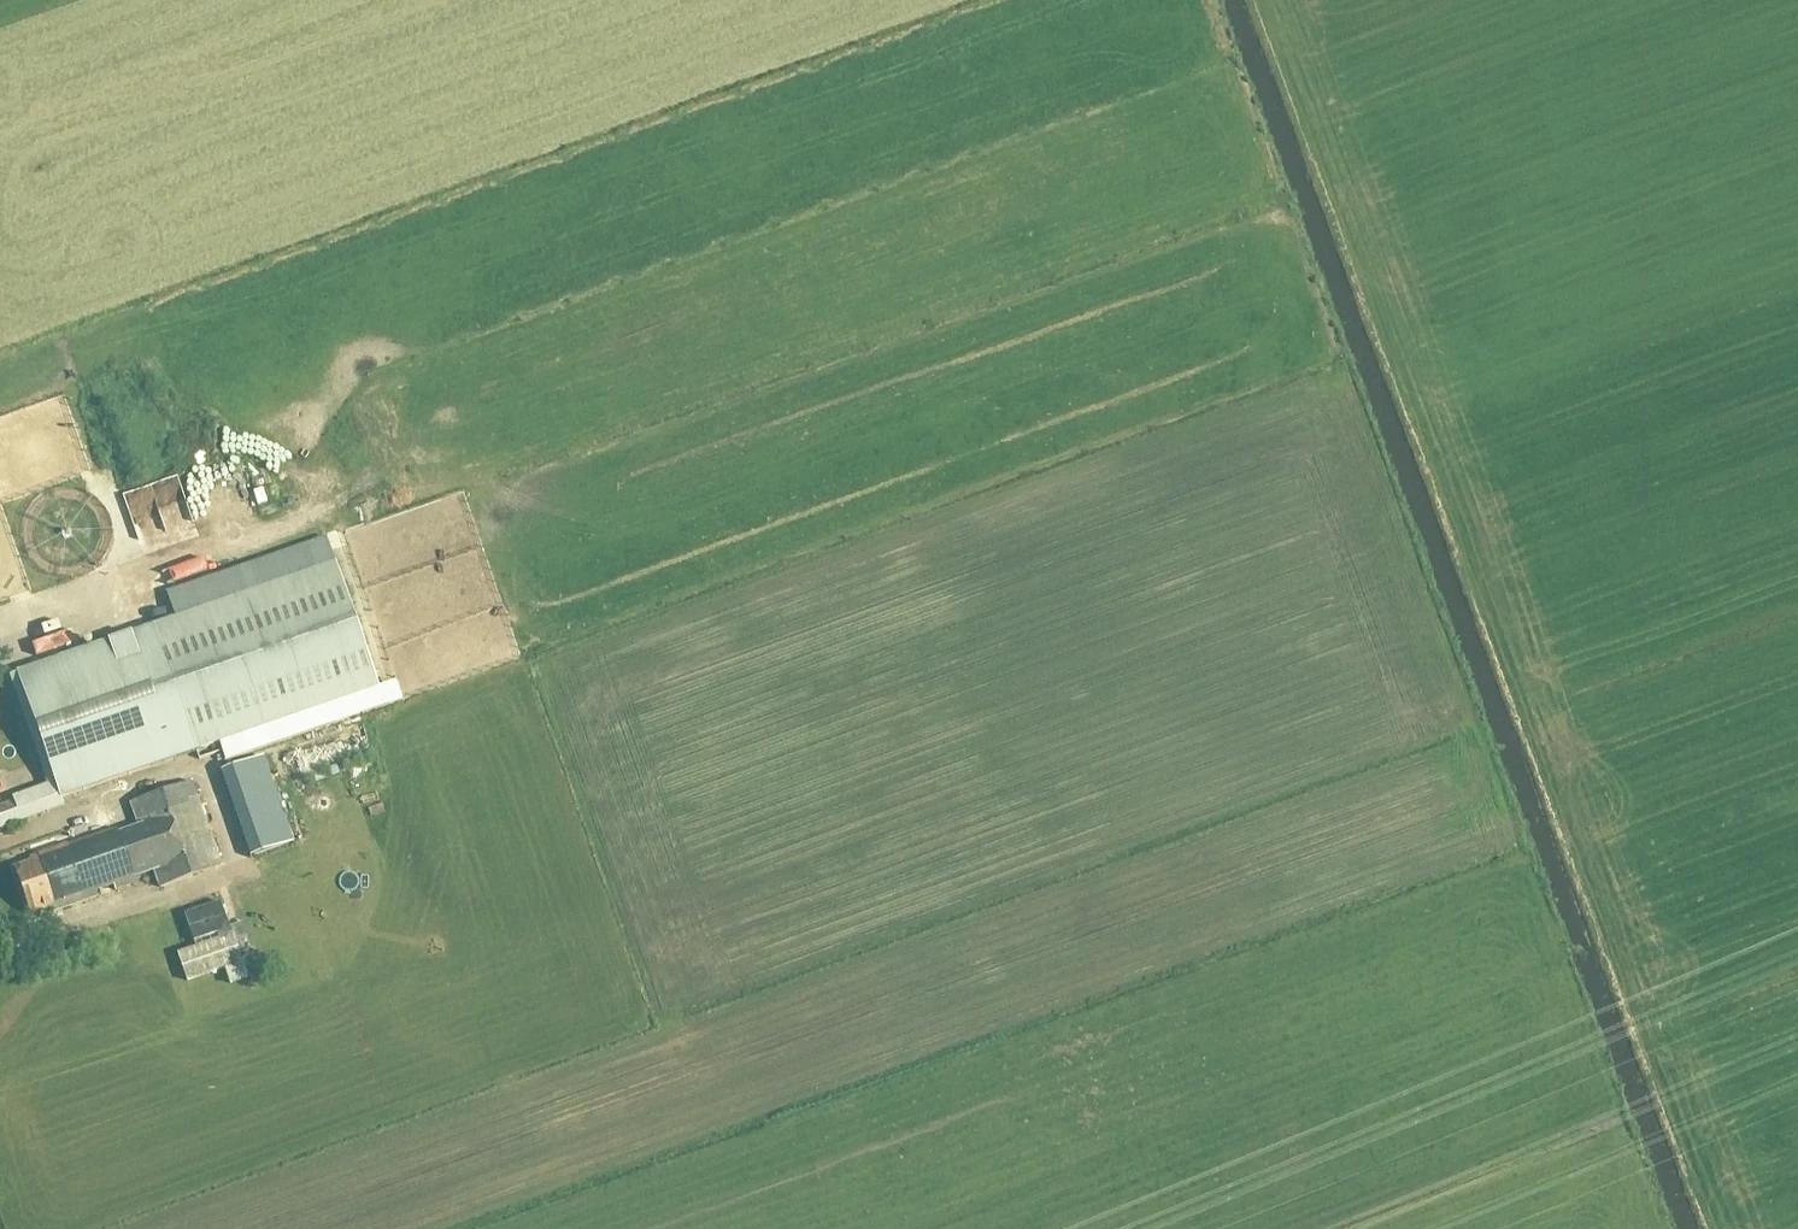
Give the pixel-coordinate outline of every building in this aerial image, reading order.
[(0,777),(0,830),(65,807),(62,799),(174,759),(222,742),(227,758),(402,698),(396,682),(375,689),(333,565),(323,539),(171,592),(180,618),(131,635),(103,644),(27,671),(9,677),(47,786),(11,798),(3,776),(0,777)] [(223,772),(233,800),(271,786),(262,759),(223,772)] [(31,858),(32,863),(16,868),(32,915),(51,908),(52,912),(98,897),(135,884),(133,879),(154,872),(159,887),(220,865),(191,783),(130,804),(138,827),(117,834),(115,828),(66,845),(61,832),(37,840),(42,854),(31,858)] [(221,901),(183,914),(192,941),(201,938),(203,943),(185,949),(194,977),(224,967),(228,981),(245,975),(221,901)]
